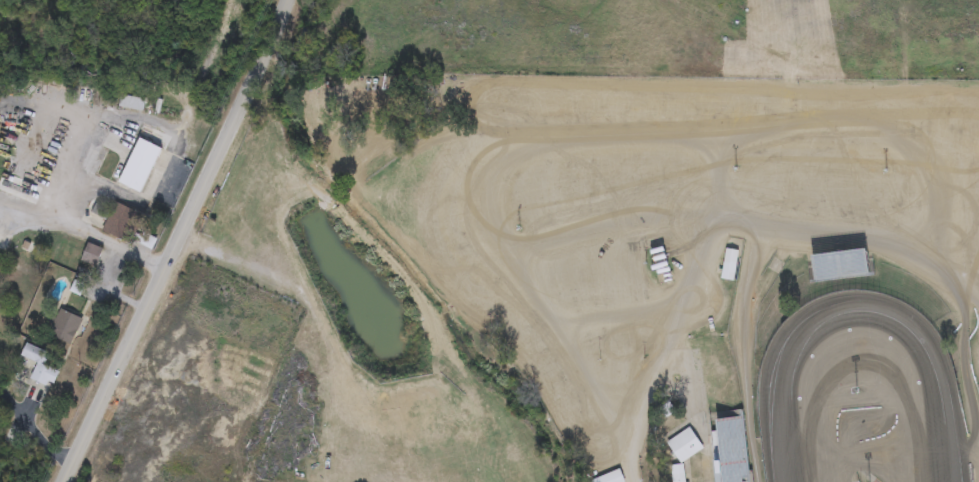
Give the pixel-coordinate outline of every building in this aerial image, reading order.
[(328,14),(333,0),(346,0),(340,18),(328,14)] [(143,109),(120,108),(121,96),(143,98),(143,109)] [(141,193),(119,183),(139,138),(161,148),(141,193)] [(141,213),(130,243),(103,233),(113,203),(141,213)] [(102,249),(95,266),(81,262),(87,244),(102,249)] [(737,250),(734,281),(721,280),(724,249),(737,250)] [(813,254),(870,249),(873,277),(815,282),(813,254)] [(82,320),(67,348),(46,336),(60,308),(82,320)] [(8,342),(0,339),(0,330),(11,335),(8,342)] [(48,354),(43,363),(56,370),(48,387),(28,377),(41,351),(48,354)] [(678,462),(668,440),(692,429),(703,451),(678,462)] [(684,465),(686,481),(672,481),(670,466),(684,465)] [(620,471),(624,481),(592,481),(591,480),(620,471)]
